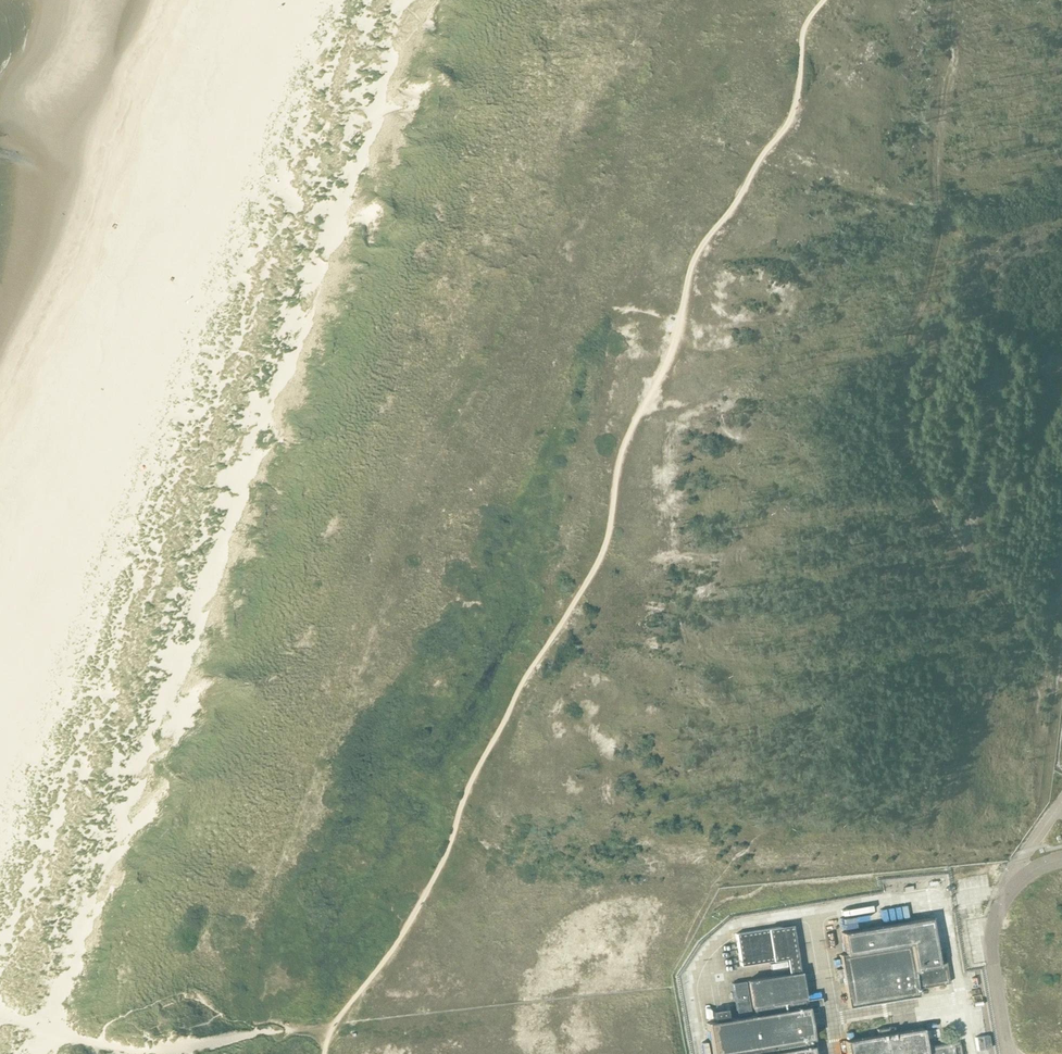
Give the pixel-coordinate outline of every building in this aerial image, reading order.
[(929,918),(840,932),(845,954),(839,955),(848,1007),(918,996),(916,988),(948,983),(943,951),(935,952),(929,918)] [(780,927),(735,934),(740,966),(785,958),(780,927)] [(788,974),(746,981),(751,1006),(752,1006),(754,1014),(754,1015),(815,1005),(821,1004),(820,997),(803,1000),(798,972),(788,974)] [(707,1023),(712,1053),(759,1053),(810,1046),(810,1049),(816,1047),(813,1031),(808,1031),(805,1014),(816,1011),(815,1005),(754,1015),(727,1019),(726,1009),(712,1011),(714,1022),(707,1023)] [(981,1011),(968,1013),(975,1053),(988,1053),(981,1011)] [(877,1035),(844,1041),(846,1053),(960,1053),(958,1044),(952,1045),(951,1042),(924,1047),(921,1028),(893,1033),(892,1026),(876,1029),(877,1035)] [(759,1053),(811,1053),(810,1049),(810,1046),(759,1053)]
